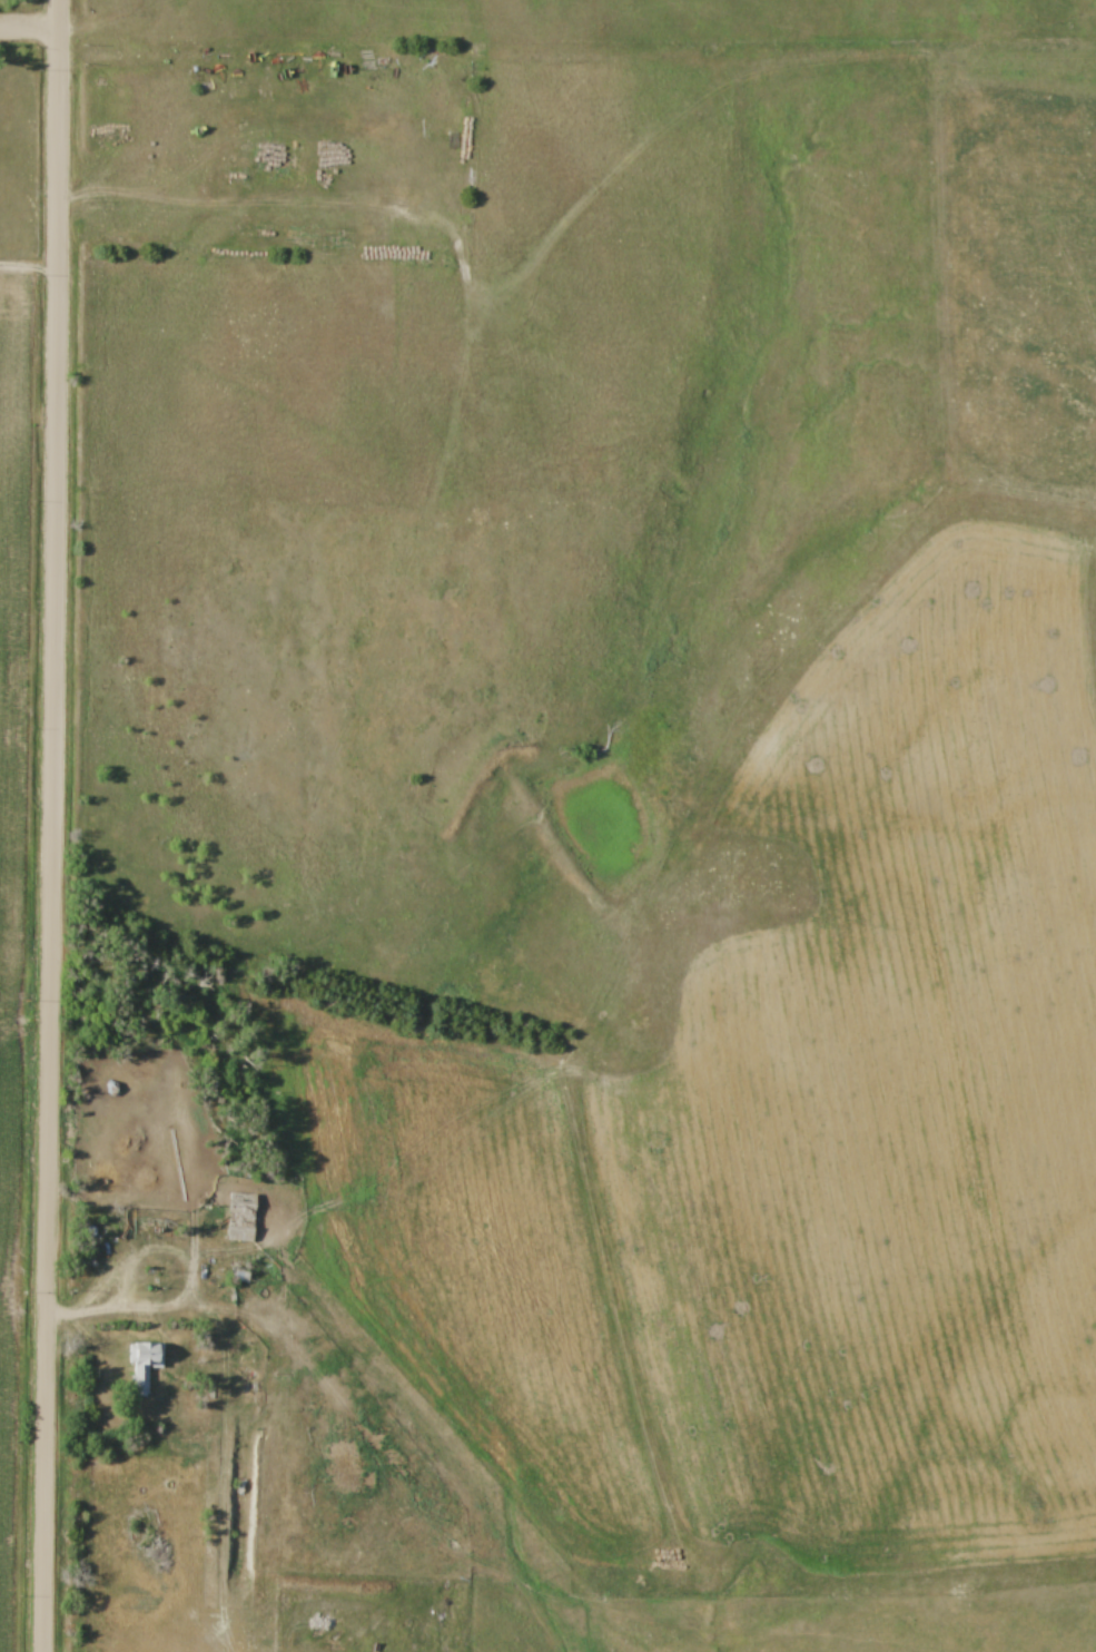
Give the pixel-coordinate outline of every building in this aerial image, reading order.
[(258,1195),(231,1195),(229,1243),(257,1244),(258,1195)] [(96,1260),(103,1227),(92,1225),(84,1258),(96,1260)] [(132,1345),(133,1396),(150,1396),(150,1369),(164,1369),(164,1345),(132,1345)]
